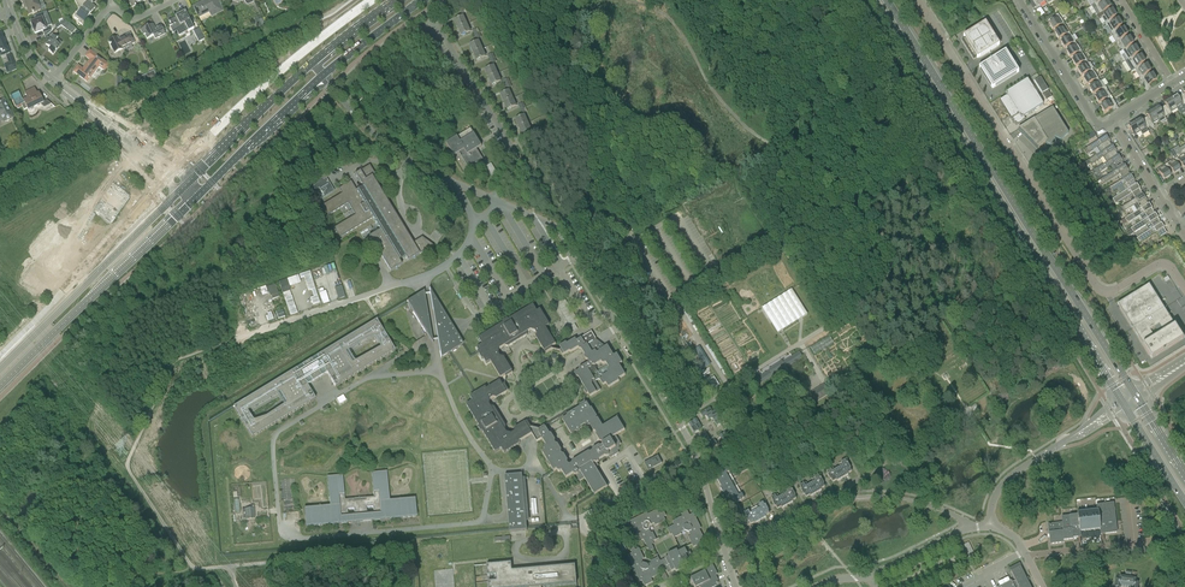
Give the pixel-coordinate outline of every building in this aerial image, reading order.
[(23,5),(24,4),(29,15),(32,13),(32,14),(33,13),(40,10),(36,0),(38,0),(21,0),(23,5)] [(74,16),(75,18),(79,21),(78,22),(82,26),(83,24),(90,16),(89,15),(95,7),(91,4),(91,3),(88,0),(77,0),(78,2),(79,1),(85,5),(80,12),(78,11),(77,13),(76,13),(74,16)] [(204,2),(200,4),(200,3),(199,3),(193,7),(198,17),(209,12),(211,16),(222,11),(217,0),(206,0),(204,1),(204,2)] [(1044,0),(1029,0),(1028,1),(1033,9),(1045,1),(1044,0)] [(1091,6),(1097,15),(1099,14),(1110,7),(1106,1),(1105,2),(1104,0),(1101,0),(1095,4),(1094,4),(1093,5),(1091,6)] [(1102,18),(1105,23),(1116,16),(1112,10),(1111,11),(1109,8),(1110,7),(1099,14),(1097,15),(1096,16),(1098,19),(1102,18)] [(176,18),(169,21),(171,25),(169,27),(170,28),(175,26),(178,31),(180,35),(194,28),(187,16),(185,10),(179,13),(180,15),(176,18)] [(36,20),(30,23),(32,26),(31,27),(32,30),(33,30),(34,34),(35,34),(40,32),(42,31),(44,36),(51,30),(50,27),(46,29),(45,27),(47,26),(44,20),(43,21),(42,18),(47,16),(46,12),(40,14),(34,16),(36,20)] [(1049,24),(1053,30),(1064,23),(1060,17),(1059,17),(1058,14),(1048,20),(1050,23),(1049,24)] [(1107,26),(1111,32),(1122,25),(1118,19),(1116,20),(1115,17),(1116,16),(1105,23),(1106,23),(1107,26)] [(455,21),(458,28),(466,24),(463,17),(455,21)] [(261,18),(255,22),(259,30),(265,26),(261,18)] [(61,26),(72,34),(75,29),(66,22),(61,26)] [(967,36),(967,37),(962,40),(973,59),(979,56),(976,58),(977,59),(999,46),(999,45),(998,43),(1001,42),(989,23),(987,25),(985,23),(963,37),(964,38),(967,36)] [(1055,33),(1058,39),(1069,32),(1066,26),(1065,27),(1063,24),(1064,23),(1053,30),(1054,29),(1056,32),(1055,33)] [(140,30),(143,35),(144,34),(147,39),(153,36),(155,39),(165,34),(161,25),(156,27),(156,28),(155,29),(153,24),(148,26),(148,27),(147,27),(147,26),(140,30)] [(466,24),(458,28),(461,36),(470,32),(466,24)] [(1115,42),(1116,41),(1127,34),(1124,28),(1122,29),(1120,26),(1122,25),(1111,32),(1113,35),(1111,36),(1115,42)] [(193,31),(198,42),(205,39),(200,28),(193,31)] [(1060,42),(1064,48),(1075,41),(1071,35),(1071,36),(1069,33),(1070,32),(1069,32),(1058,39),(1060,38),(1062,41),(1060,42)] [(0,51),(4,50),(5,54),(10,52),(7,46),(5,39),(4,39),(1,33),(0,34),(0,51)] [(108,42),(111,47),(114,53),(123,49),(122,49),(134,43),(130,33),(121,38),(118,40),(117,37),(114,39),(114,38),(110,40),(110,41),(108,42)] [(1118,44),(1122,50),(1133,44),(1129,38),(1128,39),(1126,36),(1128,35),(1127,34),(1116,41),(1117,41),(1119,44),(1118,44)] [(48,51),(53,55),(56,51),(57,50),(56,50),(60,45),(55,42),(58,39),(53,35),(45,45),(50,48),(48,51)] [(1066,52),(1070,58),(1081,51),(1077,45),(1075,42),(1075,41),(1064,48),(1064,49),(1066,48),(1068,51),(1066,52)] [(470,45),(473,53),(482,49),(478,42),(470,45)] [(1119,52),(1125,62),(1139,53),(1135,47),(1134,48),(1132,45),(1133,44),(1122,50),(1119,52)] [(1006,49),(979,66),(979,67),(980,66),(981,67),(979,68),(992,89),(1019,73),(1018,72),(1019,71),(1008,53),(1010,52),(1011,53),(1015,51),(1012,46),(1006,50),(1006,49)] [(482,49),(473,53),(477,61),(485,57),(482,49)] [(73,72),(87,82),(98,67),(104,71),(109,65),(89,51),(85,56),(90,60),(83,70),(78,66),(73,72)] [(1072,61),(1075,67),(1087,60),(1083,54),(1082,54),(1080,51),(1081,51),(1070,58),(1071,57),(1073,60),(1072,61)] [(1130,71),(1134,69),(1145,62),(1141,56),(1139,57),(1137,54),(1139,53),(1125,62),(1130,71)] [(9,64),(5,65),(7,73),(16,69),(11,55),(7,57),(9,64)] [(1077,70),(1081,76),(1092,69),(1094,68),(1090,62),(1088,63),(1086,60),(1087,60),(1075,67),(1076,67),(1077,66),(1079,69),(1077,70)] [(1136,72),(1139,78),(1150,71),(1147,65),(1145,66),(1143,63),(1145,62),(1134,69),(1136,72)] [(485,70),(488,78),(497,74),(493,66),(485,70)] [(1083,79),(1087,85),(1098,78),(1094,72),(1094,73),(1092,70),(1092,69),(1081,76),(1083,75),(1085,78),(1083,79)] [(1150,71),(1139,78),(1140,78),(1142,81),(1140,82),(1144,88),(1146,91),(1151,88),(1149,85),(1156,80),(1152,74),(1151,75),(1149,72),(1150,71)] [(148,76),(141,80),(144,85),(156,79),(153,72),(147,75),(148,76)] [(497,74),(488,78),(492,86),(500,82),(497,74)] [(1089,88),(1093,94),(1104,87),(1105,87),(1101,81),(1100,82),(1098,79),(1098,78),(1087,85),(1089,84),(1090,87),(1089,88)] [(1011,120),(1012,119),(1016,125),(1025,119),(1024,117),(1043,105),(1027,80),(1005,94),(1007,96),(999,101),(1011,120)] [(1104,87),(1093,94),(1094,94),(1096,97),(1095,98),(1098,104),(1110,97),(1111,96),(1107,90),(1105,87),(1104,87)] [(18,91),(10,95),(13,101),(17,109),(22,107),(24,110),(27,109),(28,110),(28,111),(29,111),(30,111),(32,111),(33,110),(33,109),(34,108),(34,107),(40,105),(44,108),(51,104),(47,101),(43,103),(38,93),(37,94),(34,88),(28,91),(25,93),(27,98),(23,101),(21,97),(18,91)] [(500,95),(504,103),(512,99),(509,91),(500,95)] [(1170,98),(1177,109),(1183,105),(1183,106),(1184,105),(1184,101),(1182,97),(1179,99),(1177,95),(1175,97),(1174,96),(1170,98)] [(1110,97),(1098,104),(1100,103),(1102,106),(1100,107),(1104,113),(1111,108),(1113,111),(1118,108),(1116,105),(1117,105),(1113,99),(1111,100),(1109,97),(1110,97)] [(1167,106),(1164,108),(1168,115),(1171,113),(1177,109),(1170,98),(1171,99),(1165,103),(1167,106)] [(1,117),(3,121),(3,122),(13,118),(6,105),(4,99),(0,101),(0,117),(1,117)] [(512,99),(504,103),(507,110),(515,107),(512,99)] [(1177,109),(1181,116),(1184,113),(1184,105),(1183,106),(1183,105),(1177,109)] [(1152,109),(1152,110),(1159,120),(1160,123),(1166,119),(1165,117),(1168,115),(1164,108),(1161,110),(1159,107),(1153,111),(1152,109)] [(1018,130),(1020,132),(1019,134),(1021,132),(1038,150),(1045,143),(1051,146),(1055,138),(1060,141),(1068,133),(1052,108),(1018,130)] [(1149,118),(1145,120),(1150,127),(1151,129),(1154,127),(1153,124),(1159,120),(1152,110),(1148,112),(1149,113),(1147,114),(1149,118)] [(516,120),(519,128),(528,124),(524,116),(516,120)] [(1134,121),(1133,121),(1140,132),(1142,136),(1148,132),(1147,129),(1150,127),(1145,120),(1142,122),(1140,118),(1134,122),(1134,121)] [(1140,132),(1133,121),(1130,123),(1130,125),(1128,126),(1134,136),(1140,132)] [(528,124),(519,128),(522,135),(531,132),(528,124)] [(470,128),(446,143),(454,156),(461,152),(463,156),(461,157),(468,168),(483,159),(476,149),(481,146),(478,141),(470,128)] [(1097,148),(1100,153),(1104,150),(1112,145),(1112,146),(1108,140),(1109,140),(1106,135),(1085,149),(1087,154),(1097,148)] [(1103,157),(1106,162),(1110,160),(1111,160),(1119,155),(1118,155),(1114,150),(1115,150),(1112,145),(1104,150),(1100,153),(1088,160),(1091,165),(1103,157)] [(1178,146),(1172,149),(1176,155),(1181,151),(1180,149),(1178,146)] [(1168,152),(1172,157),(1173,159),(1177,166),(1181,164),(1183,168),(1184,167),(1184,157),(1181,151),(1176,155),(1172,149),(1168,152)] [(1097,168),(1092,171),(1094,174),(1095,173),(1097,175),(1100,173),(1109,167),(1113,164),(1117,169),(1117,170),(1125,165),(1124,165),(1121,160),(1121,159),(1119,155),(1111,160),(1110,160),(1106,162),(1097,168)] [(1173,159),(1164,165),(1168,172),(1171,170),(1174,174),(1176,173),(1180,171),(1180,172),(1179,171),(1180,170),(1177,166),(1173,159)] [(486,166),(491,175),(496,171),(491,163),(486,166)] [(1120,174),(1123,179),(1131,174),(1130,175),(1127,170),(1127,169),(1125,165),(1117,170),(1117,169),(1112,172),(1102,179),(1100,180),(1103,184),(1120,174)] [(1168,172),(1164,165),(1157,170),(1158,170),(1164,180),(1166,179),(1170,177),(1170,178),(1171,178),(1170,176),(1168,172)] [(340,195),(319,208),(325,218),(346,204),(348,206),(354,216),(348,220),(332,229),(338,239),(348,233),(371,219),(379,231),(369,237),(381,258),(390,271),(391,270),(400,265),(398,261),(404,257),(407,261),(432,246),(421,238),(412,243),(394,214),(382,195),(378,184),(377,185),(373,176),(374,175),(368,166),(353,175),(361,188),(355,192),(349,182),(348,183),(337,190),(340,195)] [(1121,187),(1124,192),(1129,189),(1137,184),(1136,184),(1133,179),(1134,179),(1131,174),(1123,179),(1109,188),(1112,192),(1117,189),(1121,187)] [(309,189),(317,201),(334,191),(326,178),(323,180),(322,178),(316,182),(317,184),(309,189)] [(1132,194),(1135,199),(1143,194),(1142,194),(1139,189),(1140,189),(1137,184),(1129,189),(1124,192),(1120,195),(1112,199),(1115,204),(1132,194)] [(1133,206),(1136,211),(1148,204),(1145,199),(1146,198),(1143,194),(1135,199),(1121,207),(1124,212),(1133,206)] [(1144,213),(1147,218),(1155,213),(1154,214),(1151,209),(1152,208),(1149,203),(1148,204),(1136,211),(1124,219),(1127,223),(1144,213)] [(1131,230),(1127,233),(1129,236),(1133,233),(1135,232),(1150,223),(1153,228),(1161,223),(1160,223),(1157,218),(1158,218),(1155,213),(1147,218),(1131,228),(1131,230)] [(1153,228),(1133,241),(1135,244),(1139,241),(1140,243),(1156,233),(1159,238),(1167,234),(1163,228),(1164,228),(1161,223),(1153,228)] [(310,271),(299,275),(300,278),(304,277),(308,291),(312,290),(314,297),(311,298),(313,305),(319,303),(311,275),(310,271)] [(279,282),(281,289),(300,282),(298,275),(279,282)] [(266,286),(270,299),(279,297),(275,284),(266,286)] [(340,285),(333,288),(337,299),(344,297),(340,285)] [(1164,309),(1149,285),(1117,305),(1132,329),(1164,309)] [(462,345),(427,289),(428,296),(437,342),(440,359),(449,353),(462,345)] [(282,293),(290,315),(297,313),(289,290),(282,293)] [(792,290),(762,308),(768,318),(778,333),(783,330),(797,321),(807,315),(804,310),(792,290)] [(423,297),(422,293),(416,297),(405,303),(432,345),(431,343),(423,297)] [(564,298),(556,303),(573,331),(577,329),(574,324),(578,321),(564,298)] [(505,375),(506,377),(513,373),(512,371),(503,357),(503,358),(500,357),(498,354),(499,349),(505,346),(508,347),(527,336),(528,332),(527,332),(530,330),(535,331),(537,334),(536,337),(536,338),(544,351),(546,353),(552,349),(551,347),(556,344),(545,328),(549,325),(546,320),(540,310),(536,312),(533,305),(508,321),(507,319),(503,322),(503,323),(496,328),(478,339),(481,344),(476,347),(479,351),(477,352),(482,359),(483,359),(486,364),(490,361),(500,378),(505,375)] [(1132,329),(1149,355),(1151,359),(1183,339),(1164,309),(1132,329)] [(285,317),(283,310),(276,312),(278,319),(285,317)] [(233,407),(252,438),(315,399),(307,385),(327,373),(335,387),(395,351),(376,320),(233,407)] [(588,334),(581,338),(576,341),(575,339),(567,344),(566,343),(559,347),(561,350),(559,351),(562,355),(564,354),(569,352),(571,352),(578,348),(579,349),(580,349),(581,350),(583,352),(585,355),(584,358),(585,359),(587,360),(589,362),(588,363),(579,369),(578,371),(574,373),(576,377),(578,378),(584,388),(584,390),(583,390),(586,395),(588,394),(590,397),(600,390),(595,382),(598,380),(600,380),(603,385),(606,384),(608,388),(619,381),(618,379),(625,375),(619,365),(622,363),(617,354),(613,356),(607,346),(605,347),(603,348),(602,347),(603,346),(602,346),(600,344),(599,345),(598,344),(597,345),(596,344),(594,340),(596,339),(594,337),(591,332),(588,334)] [(815,355),(833,344),(829,337),(811,348),(815,355)] [(799,353),(783,363),(782,362),(769,370),(770,371),(753,382),(756,386),(773,376),(780,372),(785,380),(791,376),(786,368),(802,358),(799,353)] [(712,389),(720,385),(710,369),(703,373),(712,389)] [(529,429),(531,428),(527,422),(525,423),(525,422),(514,429),(515,429),(514,432),(511,434),(506,433),(505,430),(506,427),(494,408),(491,407),(489,404),(490,400),(493,398),(496,398),(496,399),(507,393),(507,392),(508,391),(504,384),(502,385),(500,381),(486,389),(485,388),(473,395),(470,397),(472,401),(466,405),(479,427),(478,427),(481,432),(482,431),(486,438),(495,453),(501,449),(504,453),(519,444),(518,442),(532,434),(529,429)] [(798,400),(804,410),(829,394),(823,385),(824,386),(799,401),(798,400)] [(343,395),(336,399),(339,404),(346,400),(343,395)] [(566,417),(562,420),(571,435),(576,432),(578,433),(580,431),(580,429),(586,426),(588,426),(590,425),(593,431),(595,432),(596,433),(596,435),(600,442),(602,442),(602,444),(602,445),(601,446),(599,446),(592,450),(592,452),(590,453),(588,452),(582,456),(582,458),(580,459),(578,458),(572,462),(571,464),(570,465),(568,465),(567,463),(567,461),(564,455),(562,454),(561,453),(561,451),(557,445),(556,444),(555,443),(555,441),(551,434),(549,434),(546,428),(545,428),(544,426),(538,430),(539,432),(538,433),(542,440),(546,446),(544,447),(544,449),(545,451),(542,452),(548,463),(547,463),(549,467),(550,466),(553,471),(556,470),(557,471),(560,472),(561,471),(566,478),(573,474),(574,475),(576,476),(579,481),(584,478),(594,495),(607,487),(595,467),(598,466),(597,463),(598,462),(599,460),(605,457),(607,457),(608,456),(610,459),(619,453),(617,451),(619,450),(619,447),(618,446),(621,444),(616,436),(625,430),(617,417),(602,426),(598,418),(596,419),(596,418),(597,417),(591,408),(590,409),(587,403),(585,403),(584,402),(579,405),(579,407),(579,408),(580,409),(577,411),(576,409),(567,415),(566,417)] [(709,407),(700,413),(703,417),(706,415),(712,412),(709,407)] [(712,412),(706,415),(708,419),(712,417),(718,414),(715,410),(712,412)] [(718,414),(712,417),(714,421),(724,416),(721,412),(718,414)] [(724,416),(714,421),(717,425),(726,420),(724,416)] [(696,418),(692,421),(698,430),(702,428),(696,418)] [(692,421),(688,423),(694,433),(698,430),(692,421)] [(729,425),(725,427),(727,431),(731,437),(735,434),(729,425)] [(727,431),(723,433),(729,443),(733,440),(731,437),(727,431)] [(723,433),(719,436),(724,445),(729,443),(723,433)] [(706,434),(697,440),(699,444),(709,438),(706,434)] [(709,438),(699,444),(702,448),(705,446),(711,442),(709,438)] [(711,442),(705,446),(708,450),(717,444),(714,440),(711,442)] [(644,463),(648,471),(652,468),(652,469),(653,468),(661,464),(662,464),(658,456),(657,456),(649,461),(648,461),(644,463)] [(840,467),(837,469),(842,478),(848,475),(848,474),(851,472),(848,466),(849,466),(847,463),(846,463),(845,460),(838,464),(840,467)] [(842,478),(837,469),(834,470),(832,467),(826,471),(828,474),(827,474),(829,477),(833,482),(836,480),(837,481),(842,478)] [(716,479),(720,484),(729,479),(727,476),(730,474),(727,468),(724,470),(723,469),(720,470),(721,471),(715,474),(717,478),(716,479)] [(418,517),(416,499),(396,501),(396,504),(391,504),(387,472),(372,474),(375,498),(346,501),(343,476),(328,478),(331,510),(325,511),(325,508),(305,510),(307,528),(418,517)] [(522,474),(504,476),(509,532),(526,530),(522,477),(522,474)] [(813,482),(810,484),(816,493),(821,490),(821,489),(825,487),(821,481),(822,481),(821,478),(820,478),(818,476),(812,479),(813,482)] [(724,493),(726,496),(736,491),(734,488),(737,486),(734,480),(731,482),(729,479),(720,484),(721,487),(720,488),(722,492),(723,494),(724,493)] [(816,493),(810,484),(807,485),(806,482),(799,486),(801,489),(800,489),(802,492),(803,492),(806,498),(810,496),(816,493)] [(771,487),(764,492),(766,496),(774,491),(771,487)] [(785,494),(782,496),(787,505),(793,502),(792,501),(796,499),(793,493),(794,493),(792,490),(791,490),(789,487),(783,491),(785,494)] [(736,491),(726,496),(729,502),(730,501),(732,505),(738,501),(739,502),(741,501),(741,500),(744,498),(740,492),(737,494),(736,491)] [(787,505),(782,496),(779,497),(777,494),(771,498),(772,501),(773,504),(774,504),(777,510),(781,507),(782,508),(787,505)] [(758,509),(755,511),(760,520),(766,517),(765,516),(769,514),(766,508),(767,508),(765,505),(764,505),(763,503),(756,506),(758,509)] [(1048,525),(1050,545),(1063,543),(1062,541),(1073,539),(1073,538),(1080,537),(1080,532),(1100,529),(1101,535),(1117,533),(1113,503),(1096,505),(1097,510),(1077,513),(1077,515),(1062,517),(1062,523),(1048,525)] [(254,508),(247,509),(247,518),(255,518),(254,508)] [(643,540),(649,552),(654,549),(651,545),(653,544),(652,542),(656,540),(653,534),(652,535),(649,530),(650,525),(654,523),(655,526),(665,521),(664,517),(666,516),(664,512),(660,514),(658,509),(647,515),(647,513),(631,520),(633,524),(628,527),(631,533),(634,531),(640,542),(643,540)] [(697,546),(698,548),(702,546),(700,542),(704,540),(699,530),(701,529),(693,513),(689,515),(686,510),(681,513),(682,516),(672,521),(674,525),(667,529),(670,535),(672,534),(674,538),(681,534),(680,533),(684,531),(689,532),(690,536),(688,537),(693,547),(697,546)] [(760,520),(755,511),(752,512),(750,510),(744,513),(746,516),(745,517),(746,519),(747,519),(751,525),(754,523),(755,524),(760,520)] [(620,537),(615,540),(621,553),(626,550),(620,537)] [(963,546),(969,559),(975,556),(968,543),(963,546)] [(669,567),(671,572),(675,570),(676,572),(685,568),(684,565),(694,561),(690,552),(687,554),(685,549),(678,552),(677,550),(667,555),(668,557),(660,561),(658,557),(650,561),(651,563),(648,565),(643,563),(641,560),(644,559),(639,548),(635,550),(634,548),(630,550),(632,553),(627,556),(633,566),(631,567),(638,582),(642,581),(644,586),(653,582),(651,579),(660,574),(658,571),(661,569),(663,573),(664,572),(666,571),(668,574),(668,573),(666,569),(669,567)] [(486,566),(487,576),(496,575),(496,581),(488,582),(488,586),(543,586),(576,584),(575,565),(512,571),(511,563),(486,566)] [(700,586),(715,586),(716,586),(717,584),(718,584),(718,583),(718,580),(716,575),(718,574),(713,565),(706,569),(707,571),(705,572),(705,571),(690,578),(695,586),(697,586),(699,586),(700,586)] [(1020,567),(1011,571),(1015,581),(1012,582),(1011,581),(999,586),(1030,586),(1020,567)] [(1138,583),(1135,582),(1135,579),(1120,576),(1119,580),(1116,579),(1114,586),(1137,586),(1138,583)]
